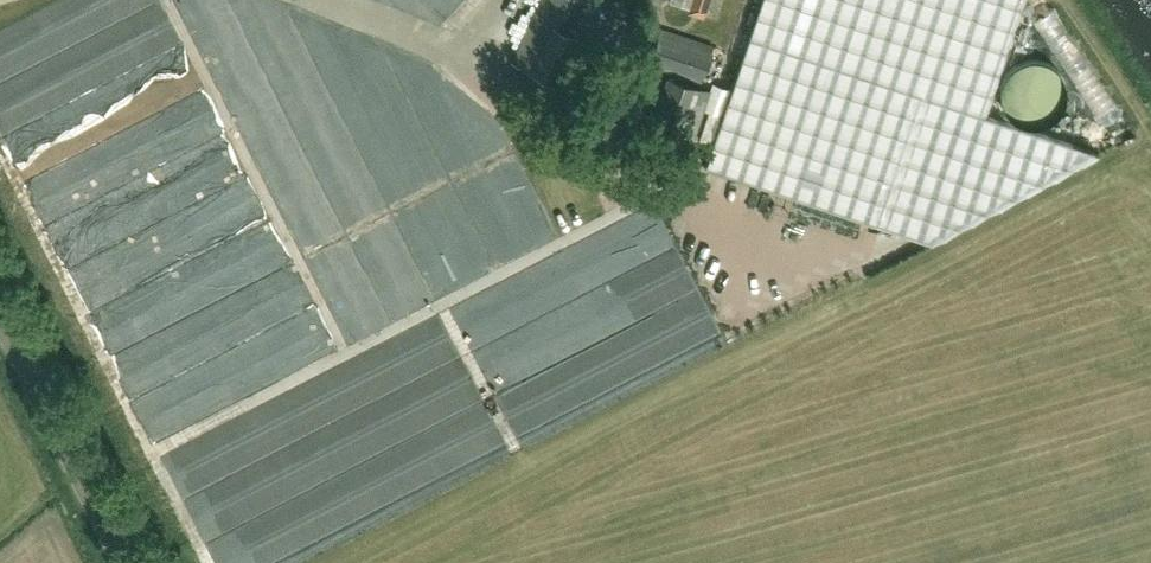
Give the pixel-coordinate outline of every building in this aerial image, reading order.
[(531,72),(532,70),(554,79),(574,35),(563,30),(576,0),(539,0),(512,63),(531,72)] [(689,9),(687,14),(704,19),(709,0),(691,0),(689,9)] [(706,166),(930,242),(1097,152),(984,114),(1021,6),(1023,0),(761,0),(713,144),(706,166)] [(661,29),(649,64),(702,81),(713,46),(661,29)] [(1002,107),(1038,124),(1058,83),(1022,66),(1002,107)] [(693,137),(709,89),(666,75),(650,123),(693,137)] [(579,403),(719,333),(648,193),(621,206),(627,217),(584,239),(592,255),(546,279),(575,337),(560,345),(577,378),(569,382),(579,403)] [(213,562),(269,562),(374,515),(372,496),(382,504),(401,495),(400,485),(410,484),(399,475),(398,473),(383,461),(369,468),(376,458),(374,444),(382,443),(398,436),(397,422),(382,423),(364,431),(352,433),(342,437),(334,430),(337,426),(323,415),(322,406),(302,408),(297,404),(317,395),(293,397),(299,389),(162,452),(213,562)]
